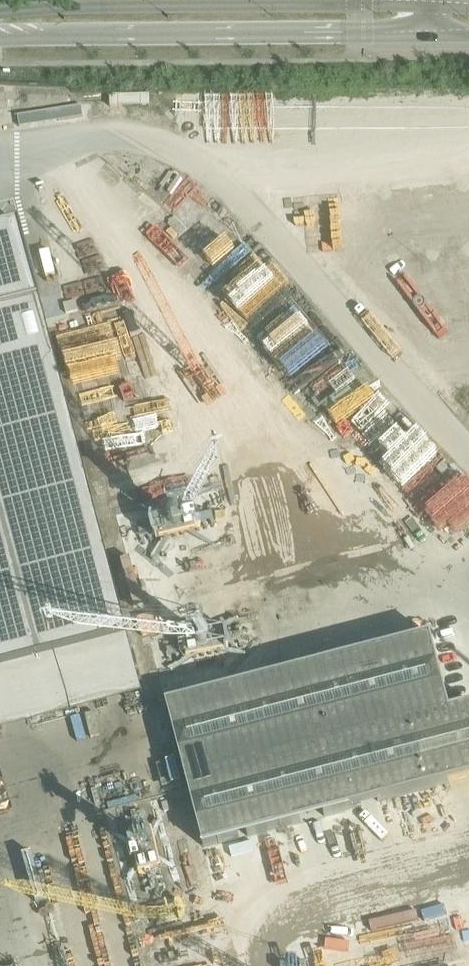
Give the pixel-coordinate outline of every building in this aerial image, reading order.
[(144,697),(129,639),(24,237),(22,226),(2,231),(0,232),(0,735),(144,697)] [(433,638),(169,707),(206,848),(468,780),(468,709),(452,714),(433,638)]
